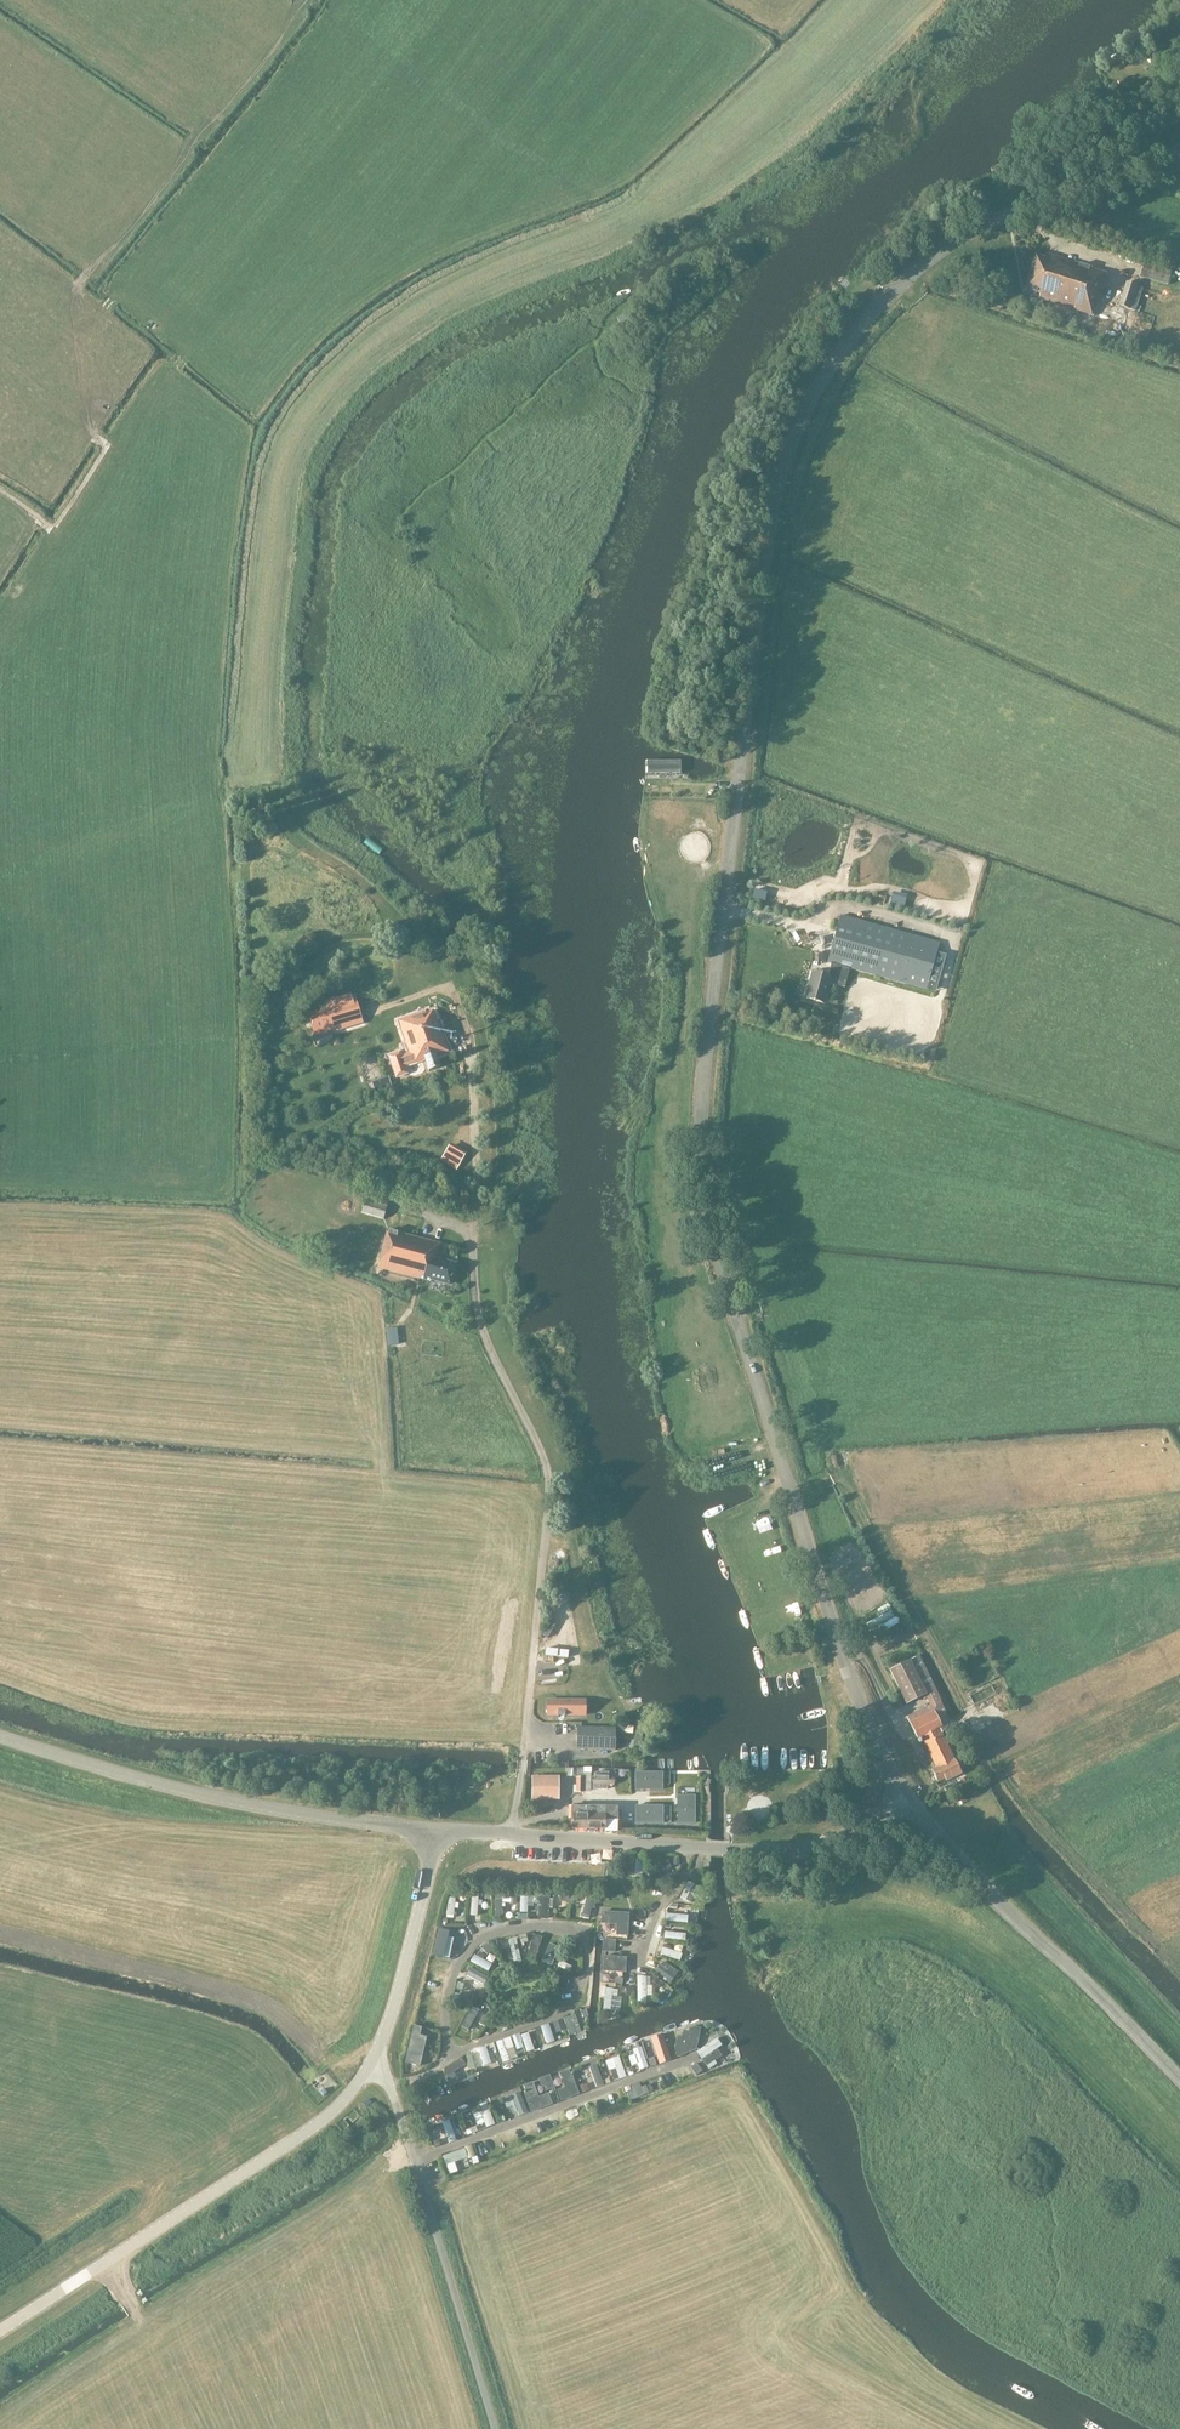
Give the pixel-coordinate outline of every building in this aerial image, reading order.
[(1045,259),(1036,256),(1025,290),(1040,295),(1039,299),(1093,316),(1106,273),(1047,254),(1045,259)] [(1172,271),(1144,263),(1140,277),(1168,285),(1172,271)] [(1117,307),(1134,313),(1143,289),(1126,283),(1117,307)] [(704,747),(714,748),(714,740),(704,739),(704,747)] [(827,976),(822,975),(811,972),(804,998),(824,1004),(829,983),(844,987),(849,969),(926,990),(939,943),(840,915),(827,962),(830,963),(827,976)] [(311,1025),(315,1037),(326,1033),(325,1030),(332,1028),(333,1031),(361,1023),(355,1002),(352,1003),(349,995),(337,998),(340,1007),(331,1009),(331,1007),(308,1014),(311,1025)] [(426,1013),(425,1011),(398,1020),(409,1054),(401,1057),(399,1052),(388,1056),(395,1077),(407,1074),(404,1066),(424,1059),(428,1071),(440,1067),(437,1057),(448,1053),(434,1010),(426,1013)] [(464,1155),(448,1146),(440,1161),(456,1171),(464,1155)] [(389,1200),(375,1196),(373,1203),(365,1200),(361,1213),(384,1220),(389,1200)] [(440,1243),(438,1243),(388,1230),(388,1232),(387,1231),(377,1268),(430,1281),(430,1279),(449,1284),(454,1264),(436,1259),(440,1243)] [(890,1604),(862,1616),(868,1630),(876,1626),(874,1622),(879,1620),(883,1630),(898,1623),(890,1604)] [(940,1702),(941,1701),(918,1655),(889,1669),(905,1704),(924,1695),(929,1706),(906,1717),(917,1739),(921,1737),(935,1767),(931,1769),(937,1782),(944,1779),(945,1781),(961,1774),(941,1733),(938,1728),(946,1724),(950,1722),(940,1702)] [(580,1701),(590,1701),(590,1691),(580,1691),(580,1701)] [(991,1698),(974,1705),(979,1715),(995,1708),(991,1698)] [(578,1715),(578,1701),(573,1701),(547,1701),(547,1715),(557,1716),(557,1717),(558,1717),(558,1715),(563,1715),(563,1717),(564,1717),(564,1716),(578,1716),(578,1715)] [(949,1730),(946,1724),(938,1728),(941,1733),(943,1733),(950,1746),(957,1742),(950,1729),(949,1730)] [(615,1728),(576,1726),(576,1749),(614,1750),(615,1728)] [(591,1769),(577,1769),(577,1770),(568,1770),(568,1777),(576,1777),(576,1786),(574,1786),(574,1792),(591,1792),(591,1769)] [(608,1776),(608,1771),(595,1771),(595,1776),(592,1776),(592,1785),(592,1790),(607,1789),(606,1785),(613,1784),(613,1776),(608,1776)] [(635,1773),(635,1790),(662,1790),(662,1773),(635,1773)] [(558,1799),(558,1777),(531,1777),(531,1799),(558,1799)] [(690,1824),(694,1802),(686,1801),(682,1822),(690,1824)] [(571,1819),(571,1829),(605,1829),(605,1830),(617,1830),(617,1806),(567,1806),(567,1819),(571,1819)] [(638,1822),(653,1822),(654,1809),(638,1808),(638,1822)] [(588,1857),(602,1856),(601,1847),(588,1847),(588,1857)] [(698,1887),(688,1882),(680,1898),(691,1903),(693,1898),(696,1899),(698,1893),(696,1892),(698,1887)] [(476,1915),(477,1891),(470,1891),(469,1915),(476,1915)] [(444,1915),(452,1916),(455,1895),(447,1894),(444,1915)] [(509,1894),(493,1894),(492,1914),(502,1914),(502,1901),(509,1901),(509,1894)] [(518,1912),(527,1912),(528,1895),(518,1894),(518,1912)] [(553,1919),(549,1897),(538,1898),(541,1920),(553,1919)] [(589,1921),(596,1900),(586,1897),(580,1918),(589,1921)] [(664,1912),(664,1921),(686,1921),(687,1912),(664,1912)] [(663,1930),(662,1938),(677,1939),(677,1930),(663,1930)] [(515,1937),(508,1938),(511,1957),(518,1955),(515,1937)] [(549,1938),(545,1955),(555,1957),(559,1941),(549,1938)] [(661,1944),(658,1952),(677,1960),(680,1951),(661,1944)] [(626,1957),(602,1956),(602,1973),(625,1974),(626,1957)] [(656,1960),(650,1972),(673,1982),(678,1970),(656,1960)] [(471,1968),(466,1977),(483,1986),(488,1978),(471,1968)] [(650,2000),(650,1974),(635,1974),(636,2001),(650,2000)] [(601,1982),(600,2008),(616,2008),(616,1982),(601,1982)] [(460,2025),(468,2029),(479,2010),(470,2005),(460,2025)] [(409,2037),(429,2043),(432,2032),(422,2030),(423,2027),(412,2024),(409,2037)] [(660,2038),(647,2042),(656,2064),(668,2060),(660,2038)] [(696,2052),(701,2059),(722,2046),(716,2038),(696,2052)] [(408,2050),(410,2062),(430,2059),(428,2046),(408,2050)] [(631,2061),(635,2073),(648,2068),(640,2046),(631,2049),(635,2059),(631,2061)] [(611,2081),(624,2078),(618,2054),(605,2057),(611,2081)] [(712,2057),(704,2061),(707,2067),(715,2064),(712,2057)] [(586,2062),(569,2068),(571,2074),(582,2070),(587,2083),(596,2080),(592,2069),(589,2071),(586,2062)] [(625,2086),(629,2099),(651,2092),(647,2082),(639,2085),(638,2082),(625,2086)] [(361,2106),(357,2110),(361,2115),(365,2111),(361,2106)] [(569,2119),(577,2116),(574,2106),(565,2110),(569,2119)] [(448,2117),(440,2119),(446,2142),(454,2141),(448,2117)]
